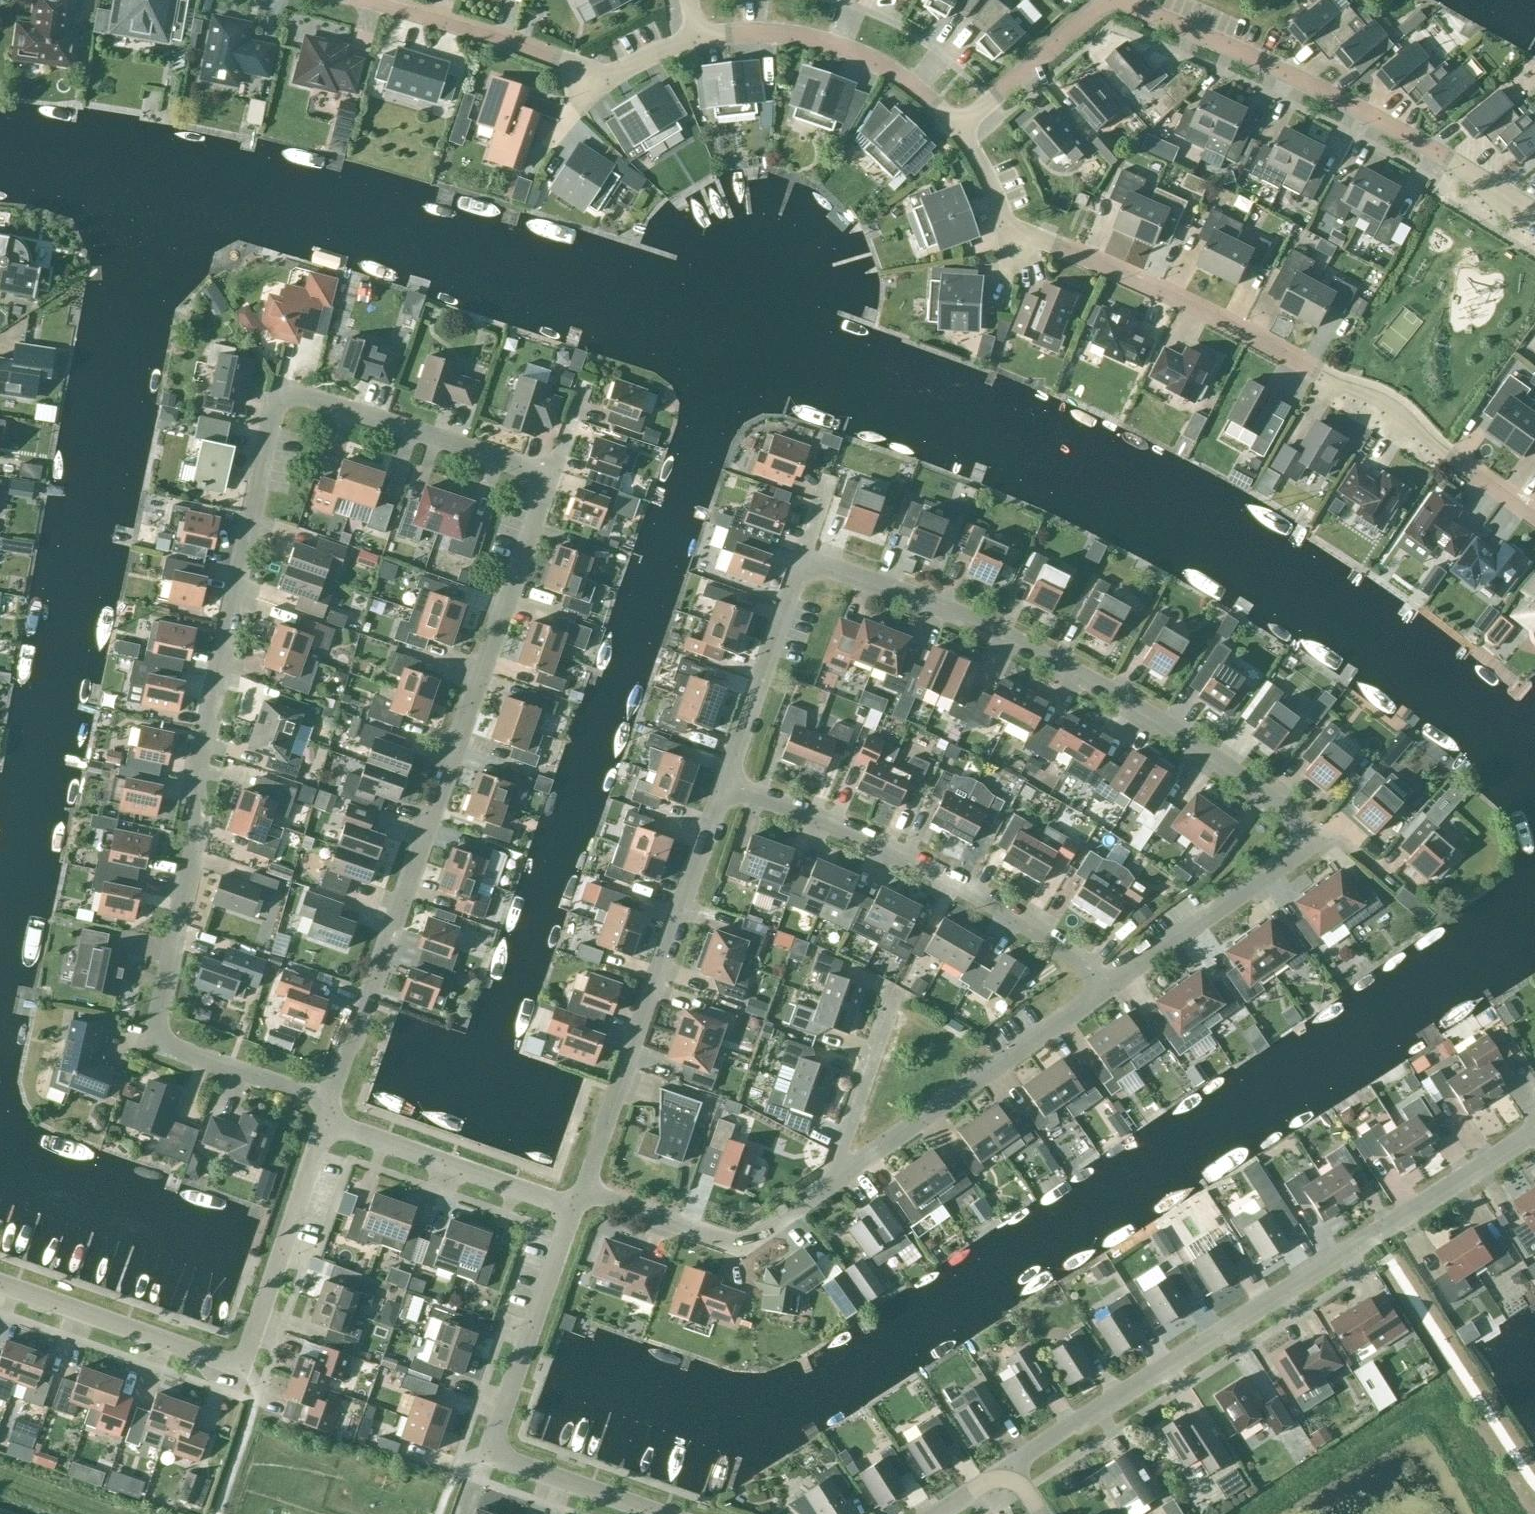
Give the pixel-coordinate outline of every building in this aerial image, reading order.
[(34,28),(22,26),(21,37),(18,39),(17,43),(20,46),(18,56),(68,63),(70,53),(72,51),(73,46),(71,43),(72,33),(63,32),(68,0),(37,0),(34,28)] [(113,29),(180,41),(187,0),(118,0),(113,29)] [(627,0),(587,0),(596,15),(582,23),(582,24),(602,13),(618,10),(617,5),(627,0)] [(922,6),(925,8),(937,19),(941,16),(944,18),(951,3),(966,15),(978,0),(925,0),(922,6)] [(997,0),(987,0),(972,19),(986,31),(974,42),(977,45),(974,49),(989,58),(991,60),(1021,33),(1005,16),(1011,11),(997,0)] [(1348,25),(1358,16),(1348,5),(1340,11),(1331,0),(1322,0),(1289,28),(1303,45),(1310,39),(1319,49),(1348,24),(1348,25)] [(96,9),(93,32),(106,34),(110,11),(96,9)] [(202,20),(192,18),(187,47),(195,49),(198,34),(200,34),(202,20)] [(239,40),(243,24),(214,18),(202,77),(224,81),(227,67),(267,75),(272,46),(239,40)] [(1356,34),(1348,25),(1348,24),(1319,49),(1329,60),(1336,53),(1349,69),(1387,37),(1373,20),(1356,34)] [(345,47),(306,37),(299,63),(297,62),(292,82),(312,87),(312,84),(334,90),(335,87),(354,92),(362,60),(343,55),(345,47)] [(1153,71),(1127,42),(1106,60),(1132,90),(1141,82),(1149,91),(1167,75),(1159,66),(1153,71)] [(1398,85),(1407,95),(1435,70),(1427,60),(1429,58),(1414,42),(1377,74),(1391,91),(1398,85)] [(447,63),(397,48),(394,57),(381,53),(374,78),(449,101),(457,76),(445,72),(447,63)] [(186,53),(174,51),(171,69),(183,71),(186,53)] [(1435,70),(1407,95),(1416,105),(1423,99),(1437,115),(1475,82),(1461,66),(1454,71),(1446,62),(1436,71),(1435,70)] [(756,114),(750,64),(708,69),(702,69),(702,74),(695,75),(699,110),(713,108),(714,118),(756,114)] [(807,70),(791,117),(831,131),(847,84),(807,70)] [(1120,110),(1089,75),(1068,93),(1079,106),(1077,108),(1097,130),(1120,110)] [(265,84),(253,82),(250,97),(262,100),(265,84)] [(510,89),(490,82),(476,123),(495,130),(490,146),(499,149),(495,161),(519,169),(529,139),(520,135),(524,123),(516,121),(527,90),(516,86),(510,89)] [(618,110),(612,113),(614,117),(605,123),(624,153),(639,144),(644,152),(680,130),(671,115),(681,108),(667,85),(656,91),(654,87),(618,110)] [(1483,133),(1491,143),(1520,118),(1511,108),(1513,107),(1499,90),(1461,123),(1475,139),(1483,133)] [(846,138),(869,97),(854,92),(839,135),(846,138)] [(1192,125),(1212,134),(1227,101),(1207,92),(1195,117),(1184,111),(1174,133),(1185,138),(1192,125)] [(356,105),(340,101),(335,118),(352,122),(356,105)] [(853,141),(892,179),(926,143),(896,114),(893,117),(877,101),(853,141)] [(1227,101),(1212,134),(1231,143),(1225,157),(1236,162),(1246,141),(1235,136),(1247,111),(1227,101)] [(1163,118),(1154,107),(1142,118),(1151,128),(1163,118)] [(469,112),(459,109),(450,136),(460,139),(469,112)] [(1491,143),(1501,154),(1508,148),(1521,163),(1534,152),(1534,116),(1529,109),(1520,118),(1491,143)] [(1052,120),(1046,112),(1026,129),(1040,145),(1036,149),(1046,161),(1051,157),(1052,159),(1064,148),(1075,161),(1092,147),(1062,112),(1052,120)] [(1249,173),(1279,188),(1304,139),(1284,129),(1272,153),(1261,148),(1249,173)] [(1125,155),(1105,132),(1092,143),(1112,166),(1125,155)] [(1304,139),(1279,188),(1280,189),(1282,185),(1312,200),(1323,179),(1312,173),(1324,149),(1304,139)] [(618,177),(577,150),(554,185),(595,212),(618,177)] [(640,174),(630,168),(623,178),(633,185),(640,174)] [(1363,211),(1381,179),(1361,168),(1348,192),(1334,185),(1320,209),(1343,222),(1352,205),(1363,210),(1363,211)] [(1115,226),(1135,235),(1150,202),(1139,197),(1146,179),(1122,169),(1111,194),(1126,201),(1115,226)] [(1363,211),(1363,210),(1359,217),(1370,223),(1364,233),(1387,246),(1401,221),(1387,213),(1400,189),(1381,179),(1363,211)] [(973,231),(958,191),(911,208),(926,248),(973,231)] [(1089,196),(1079,192),(1075,202),(1085,206),(1089,196)] [(1150,202),(1135,235),(1156,244),(1167,219),(1178,223),(1187,201),(1176,196),(1170,210),(1150,202)] [(1311,213),(1300,207),(1294,221),(1305,226),(1311,213)] [(1198,264),(1218,273),(1234,241),(1236,241),(1244,224),(1212,209),(1200,234),(1210,239),(1198,264)] [(34,297),(34,299),(35,299),(40,269),(39,268),(39,270),(27,267),(27,263),(27,259),(26,255),(25,251),(22,247),(19,244),(16,241),(13,240),(9,238),(8,238),(0,236),(0,268),(0,269),(0,291),(34,297)] [(1234,241),(1218,273),(1238,283),(1250,259),(1261,264),(1272,242),(1261,237),(1254,250),(1236,241),(1234,241)] [(1280,305),(1299,316),(1317,283),(1306,278),(1315,261),(1292,248),(1279,273),(1293,281),(1280,305)] [(957,281),(931,280),(928,322),(978,325),(980,283),(977,282),(978,270),(958,269),(957,281)] [(304,291),(293,288),(285,286),(281,299),(275,297),(268,302),(262,322),(272,337),(292,342),(299,338),(301,330),(302,330),(304,322),(316,325),(321,305),(330,308),(337,279),(308,272),(304,291)] [(1317,283),(1299,316),(1319,326),(1332,302),(1346,310),(1357,288),(1334,276),(1327,289),(1317,283)] [(1076,296),(1046,284),(1040,299),(1027,294),(1013,329),(1037,339),(1040,330),(1059,337),(1076,296)] [(1140,325),(1104,308),(1095,327),(1099,329),(1093,342),(1106,348),(1105,352),(1123,361),(1125,357),(1142,365),(1153,341),(1136,333),(1140,325)] [(1011,323),(1000,319),(997,340),(1004,342),(1011,323)] [(348,338),(337,373),(366,383),(368,378),(388,385),(397,358),(376,351),(378,347),(348,338)] [(53,351),(21,347),(19,363),(0,360),(0,392),(17,395),(20,398),(26,399),(30,397),(34,397),(37,376),(49,378),(53,351)] [(1193,350),(1187,347),(1183,356),(1165,347),(1150,376),(1168,385),(1166,388),(1195,402),(1197,398),(1201,400),(1208,386),(1204,384),(1216,361),(1210,358),(1210,357),(1210,355),(1209,354),(1209,352),(1207,351),(1206,350),(1204,349),(1202,348),(1200,348),(1199,348),(1198,348),(1196,349),(1193,350)] [(244,388),(249,361),(232,358),(233,352),(215,348),(212,365),(217,367),(211,395),(204,394),(201,408),(230,414),(233,401),(243,403),(246,388),(244,388)] [(972,353),(957,348),(954,356),(969,362),(972,353)] [(428,356),(414,398),(445,408),(448,398),(471,406),(478,383),(455,375),(458,366),(428,356)] [(574,374),(560,369),(556,383),(569,388),(574,374)] [(547,394),(550,387),(519,377),(514,393),(508,392),(502,411),(508,413),(503,427),(534,436),(538,423),(551,427),(560,399),(547,394)] [(1505,443),(1529,410),(1511,397),(1520,384),(1510,377),(1494,399),(1504,406),(1487,429),(1486,428),(1485,429),(1505,443)] [(1280,396),(1250,380),(1229,419),(1258,434),(1253,443),(1267,451),(1284,420),(1271,413),(1280,396)] [(638,411),(645,391),(615,381),(605,409),(614,412),(610,424),(639,433),(646,413),(638,411)] [(1205,420),(1200,409),(1189,415),(1194,426),(1205,420)] [(1529,410),(1505,443),(1524,457),(1525,456),(1524,455),(1534,439),(1534,414),(1529,410)] [(229,425),(198,418),(194,439),(201,440),(191,484),(220,491),(225,468),(229,469),(234,448),(224,446),(229,425)] [(1326,426),(1318,421),(1299,453),(1286,445),(1274,467),(1296,480),(1303,467),(1309,466),(1324,475),(1331,463),(1335,463),(1341,454),(1339,450),(1346,438),(1337,433),(1337,430),(1334,426),(1329,425),(1326,426)] [(808,447),(774,436),(767,455),(760,452),(753,473),(785,484),(789,473),(798,476),(808,447)] [(594,470),(590,482),(618,491),(626,471),(618,468),(625,449),(595,439),(585,467),(594,470)] [(1262,462),(1254,458),(1249,466),(1257,470),(1262,462)] [(352,502),(363,468),(342,461),(335,482),(320,478),(310,508),(326,513),(332,496),(352,502)] [(0,462),(0,473),(26,477),(28,466),(0,462)] [(1257,475),(1236,464),(1229,479),(1249,489),(1257,475)] [(1372,476),(1356,466),(1339,491),(1362,505),(1357,513),(1383,530),(1409,490),(1383,473),(1377,482),(1371,478),(1372,476)] [(384,474),(363,468),(352,502),(372,509),(366,528),(384,533),(392,506),(376,501),(384,474)] [(858,483),(846,479),(835,514),(846,518),(842,529),(868,537),(871,530),(884,534),(893,507),(880,503),(885,486),(860,478),(858,483)] [(618,491),(590,482),(586,493),(577,490),(567,518),(597,529),(604,509),(631,519),(638,499),(618,492),(618,491)] [(437,533),(449,495),(425,488),(417,512),(405,508),(396,535),(418,542),(422,528),(437,533)] [(1453,519),(1459,510),(1435,493),(1407,532),(1432,549),(1436,543),(1455,556),(1472,533),(1453,519)] [(734,509),(727,529),(765,542),(769,531),(778,534),(787,505),(754,494),(747,513),(734,509)] [(472,503),(449,495),(437,533),(453,538),(448,552),(470,559),(478,532),(464,528),(472,503)] [(919,512),(922,506),(910,501),(901,524),(913,529),(904,550),(930,560),(944,522),(919,512)] [(187,512),(188,508),(172,505),(169,521),(175,531),(171,552),(200,558),(203,546),(212,548),(218,519),(187,512)] [(985,531),(973,526),(965,522),(955,545),(963,549),(974,553),(965,574),(990,585),(1007,548),(982,537),(985,531)] [(765,542),(727,529),(720,549),(733,554),(726,573),(760,585),(770,556),(761,553),(765,542)] [(171,535),(159,533),(156,549),(168,552),(171,535)] [(287,567),(323,579),(328,565),(339,569),(346,549),(319,540),(315,551),(295,544),(287,567)] [(1494,554),(1476,540),(1454,570),(1474,586),(1479,579),(1500,596),(1503,592),(1505,594),(1514,582),(1512,581),(1527,561),(1519,555),(1520,553),(1513,547),(1511,549),(1503,542),(1494,554)] [(557,546),(550,568),(584,579),(592,559),(606,564),(610,552),(587,544),(583,555),(557,546)] [(1035,581),(1027,596),(1025,601),(1049,613),(1067,577),(1044,565),(1047,559),(1035,553),(1024,575),(1035,581)] [(199,565),(165,558),(161,579),(172,582),(168,602),(199,608),(205,579),(196,577),(199,565)] [(471,572),(455,566),(450,582),(466,587),(471,572)] [(318,594),(323,579),(287,567),(279,590),(299,597),(295,608),(322,617),(329,597),(318,594)] [(584,579),(550,568),(543,588),(569,597),(565,608),(588,616),(592,605),(577,600),(584,579)] [(1523,591),(1528,596),(1512,615),(1531,631),(1531,633),(1531,634),(1531,636),(1532,638),(1532,640),(1533,641),(1534,643),(1534,576),(1523,591)] [(420,590),(413,610),(457,626),(464,605),(438,596),(442,585),(419,577),(415,588),(420,590)] [(1127,608),(1105,596),(1103,595),(1109,585),(1098,579),(1084,605),(1094,611),(1083,631),(1107,644),(1127,608)] [(708,622),(743,634),(750,613),(724,604),(728,592),(705,585),(701,596),(716,601),(708,622)] [(457,626),(413,610),(408,623),(400,621),(393,640),(420,649),(424,638),(450,647),(457,626)] [(1152,644),(1140,663),(1164,677),(1185,643),(1162,629),(1168,618),(1157,612),(1142,638),(1152,644)] [(849,658),(872,667),(886,629),(863,620),(861,626),(839,618),(823,661),(844,670),(849,658)] [(524,643),(558,655),(562,643),(584,650),(591,630),(584,627),(561,619),(557,631),(531,622),(524,643)] [(277,625),(270,645),(304,658),(304,657),(308,646),(327,650),(334,630),(308,620),(303,634),(277,625)] [(735,655),(743,634),(708,622),(701,643),(687,637),(683,649),(718,662),(722,650),(735,655)] [(1229,626),(1223,622),(1217,632),(1223,636),(1229,626)] [(147,641),(143,662),(176,669),(179,658),(188,660),(194,630),(159,623),(155,643),(147,641)] [(1133,636),(1137,629),(1130,625),(1126,632),(1133,636)] [(900,694),(901,692),(910,669),(900,664),(910,638),(886,629),(872,667),(886,673),(881,686),(900,694)] [(551,675),(558,655),(524,643),(517,664),(543,673),(539,684),(561,692),(565,680),(551,675)] [(1209,679),(1196,698),(1219,713),(1241,679),(1220,665),(1229,651),(1218,643),(1199,672),(1209,679)] [(304,658),(270,645),(263,666),(289,676),(285,687),(307,695),(311,683),(318,662),(304,657),(304,658)] [(925,689),(939,695),(956,658),(933,648),(921,673),(910,669),(901,692),(912,696),(920,700),(925,689)] [(396,690),(431,701),(438,681),(416,673),(420,661),(393,652),(386,672),(401,677),(396,690)] [(966,723),(968,719),(978,698),(967,694),(978,668),(956,658),(939,695),(953,701),(947,715),(966,723)] [(176,669),(143,662),(133,660),(128,683),(145,687),(142,705),(177,712),(183,683),(174,681),(176,669)] [(682,697),(716,709),(724,688),(698,679),(702,668),(679,660),(672,681),(686,686),(682,697)] [(1283,670),(1277,665),(1270,674),(1276,679),(1283,670)] [(978,698),(968,719),(987,728),(993,715),(1007,722),(1023,690),(1001,679),(989,702),(979,696),(978,698)] [(1290,726),(1296,718),(1275,703),(1282,693),(1271,685),(1244,722),(1254,729),(1250,735),(1272,751),(1280,740),(1284,742),(1294,729),(1290,726)] [(423,722),(431,701),(396,690),(392,701),(373,695),(366,717),(398,728),(402,715),(423,722)] [(1022,746),(1033,752),(1044,730),(1034,724),(1046,702),(1023,690),(1007,722),(1029,734),(1022,746)] [(497,718),(532,730),(539,710),(553,715),(557,703),(535,695),(531,706),(505,697),(497,718)] [(323,705),(337,710),(339,701),(325,697),(323,705)] [(709,730),(716,709),(682,697),(678,709),(675,709),(662,710),(656,725),(683,734),(687,723),(709,730)] [(263,702),(255,725),(294,739),(299,724),(312,729),(319,709),(293,700),(290,711),(263,702)] [(801,767),(814,733),(804,729),(806,711),(789,705),(780,727),(791,731),(780,759),(801,767)] [(1058,750),(1071,757),(1089,726),(1067,714),(1055,736),(1044,730),(1033,752),(1050,762),(1058,750)] [(524,751),(532,730),(497,718),(490,739),(516,748),(512,759),(535,767),(539,756),(524,751)] [(1329,722),(1307,749),(1317,757),(1302,775),(1324,792),(1349,760),(1328,743),(1339,730),(1329,722)] [(824,737),(814,733),(801,767),(822,775),(833,748),(844,752),(852,730),(835,723),(824,737)] [(366,764),(404,777),(412,753),(386,744),(390,733),(364,724),(357,744),(371,749),(366,764)] [(294,739),(255,725),(247,749),(273,758),(269,769),(295,778),(302,758),(289,753),(294,739)] [(1084,793),(1090,796),(1095,788),(1107,769),(1108,767),(1098,761),(1111,739),(1089,726),(1071,757),(1084,765),(1077,778),(1089,785),(1084,793)] [(129,746),(124,767),(154,773),(157,762),(166,764),(172,734),(140,728),(136,748),(129,746)] [(663,752),(656,773),(690,785),(697,764),(671,755),(675,744),(649,734),(645,746),(663,752)] [(975,740),(963,734),(958,744),(970,750),(975,740)] [(891,765),(898,749),(867,736),(855,762),(866,766),(856,789),(876,798),(891,765)] [(122,753),(107,750),(105,761),(119,764),(122,753)] [(1095,788),(1090,796),(1099,803),(1102,798),(1110,803),(1118,791),(1130,800),(1153,766),(1132,752),(1117,775),(1107,769),(1095,788)] [(901,770),(891,765),(876,798),(896,807),(906,786),(917,790),(929,763),(912,756),(907,761),(901,770)] [(554,765),(543,761),(538,775),(550,779),(554,765)] [(396,801),(404,777),(366,764),(361,778),(347,773),(339,796),(370,807),(375,793),(396,801)] [(112,777),(107,803),(120,806),(119,809),(155,816),(161,787),(152,785),(154,773),(124,767),(118,766),(116,778),(112,777)] [(1136,820),(1153,832),(1169,810),(1159,803),(1174,780),(1153,766),(1130,800),(1143,808),(1136,820)] [(949,833),(966,801),(956,796),(959,778),(943,770),(932,791),(943,797),(929,823),(949,833)] [(525,795),(531,778),(508,771),(504,782),(478,773),(471,794),(505,806),(511,808),(515,796),(525,795)] [(1384,780),(1375,772),(1359,791),(1354,796),(1353,798),(1352,799),(1352,801),(1352,803),(1353,805),(1354,806),(1358,810),(1353,816),(1373,834),(1380,827),(1383,830),(1394,817),(1391,814),(1400,803),(1380,786),(1384,780)] [(690,785),(656,773),(652,785),(637,780),(630,800),(653,808),(657,797),(683,806),(690,785)] [(235,811),(269,823),(272,813),(287,818),(290,807),(295,796),(294,796),(297,789),(274,782),(272,788),(268,799),(242,790),(235,811)] [(975,782),(966,801),(949,833),(969,844),(982,817),(993,823),(1004,801),(988,793),(981,785),(975,782)] [(1034,788),(1023,782),(1016,794),(1027,800),(1034,788)] [(318,790),(312,807),(331,813),(336,796),(318,790)] [(505,806),(471,794),(464,815),(490,824),(486,835),(508,843),(513,831),(498,826),(505,806)] [(1178,832),(1190,842),(1215,809),(1194,794),(1178,816),(1169,810),(1153,832),(1169,844),(1178,832)] [(337,847),(375,860),(384,836),(366,830),(373,812),(349,804),(342,823),(345,824),(337,847)] [(1440,808),(1430,820),(1426,817),(1409,836),(1420,845),(1405,862),(1425,880),(1431,873),(1435,876),(1446,863),(1443,860),(1452,849),(1439,837),(1443,832),(1436,826),(1447,814),(1440,808)] [(1215,809),(1190,842),(1203,851),(1194,862),(1210,874),(1214,871),(1227,853),(1218,846),(1235,823),(1215,809)] [(265,835),(269,823),(235,811),(227,832),(253,841),(249,852),(272,860),(276,849),(279,840),(265,835)] [(629,849),(664,860),(671,839),(645,831),(649,818),(627,811),(622,824),(624,824),(621,833),(633,837),(629,849)] [(1029,835),(1032,825),(1014,814),(1006,828),(1016,834),(1001,861),(1020,872),(1038,840),(1029,835)] [(1047,826),(1038,840),(1020,872),(1039,883),(1053,859),(1065,866),(1078,845),(1047,826)] [(99,848),(95,870),(132,878),(135,866),(144,868),(150,838),(115,831),(115,832),(103,830),(99,848)] [(759,878),(772,843),(751,835),(744,856),(733,852),(725,875),(746,883),(749,875),(759,878)] [(788,897),(797,875),(786,870),(793,850),(772,843),(759,878),(760,878),(755,893),(786,904),(788,897)] [(452,848),(445,869),(479,881),(486,861),(501,866),(505,854),(482,846),(478,857),(452,848)] [(367,884),(375,860),(337,847),(329,869),(327,868),(320,888),(344,896),(350,878),(367,884)] [(656,881),(664,860),(629,849),(622,869),(608,864),(604,876),(626,884),(630,872),(656,881)] [(1089,914),(1120,867),(1123,863),(1122,863),(1120,866),(1114,863),(1105,861),(1090,851),(1077,871),(1087,877),(1070,902),(1089,914)] [(808,879),(797,875),(788,897),(799,901),(802,894),(822,902),(822,903),(837,868),(816,859),(808,879)] [(293,871),(270,863),(266,873),(290,881),(293,871)] [(1120,867),(1089,914),(1108,926),(1124,901),(1134,908),(1147,888),(1132,878),(1126,871),(1120,867)] [(816,917),(846,930),(860,901),(849,896),(857,876),(837,868),(822,903),(822,902),(816,917)] [(479,881),(445,869),(437,890),(459,898),(454,910),(482,920),(490,898),(475,893),(479,881)] [(132,878),(95,870),(90,891),(102,893),(97,913),(133,921),(139,891),(130,889),(132,878)] [(278,882),(252,872),(248,884),(222,875),(212,903),(250,917),(257,899),(271,903),(278,882)] [(1327,874),(1314,883),(1340,920),(1347,930),(1361,920),(1382,905),(1365,881),(1351,890),(1338,872),(1329,878),(1327,874)] [(1340,920),(1314,883),(1301,893),(1303,896),(1294,903),(1307,921),(1298,928),(1312,949),(1322,941),(1318,936),(1340,920)] [(603,924),(637,936),(645,915),(619,906),(623,895),(600,887),(593,907),(607,912),(603,924)] [(876,943),(900,897),(880,887),(871,906),(860,901),(846,930),(876,943)] [(344,949),(353,923),(337,917),(341,904),(306,892),(299,915),(313,920),(307,936),(344,949)] [(905,962),(910,953),(921,931),(911,926),(920,907),(900,897),(876,943),(877,944),(876,946),(905,962)] [(1149,917),(1141,908),(1131,918),(1138,926),(1149,917)] [(423,961),(451,971),(458,951),(451,948),(458,929),(428,918),(418,947),(427,950),(423,961)] [(921,931),(910,953),(920,958),(924,951),(943,962),(962,930),(942,918),(932,937),(921,931)] [(1244,933),(1270,970),(1284,960),(1291,970),(1309,957),(1291,933),(1281,940),(1268,921),(1259,927),(1257,924),(1244,933)] [(630,957),(637,936),(603,924),(596,945),(630,957)] [(714,930),(706,952),(739,963),(743,952),(757,957),(764,935),(741,927),(737,938),(714,930)] [(126,954),(104,949),(107,935),(83,930),(78,954),(91,956),(85,989),(117,995),(126,954)] [(958,980),(968,986),(980,965),(970,959),(981,941),(962,930),(943,962),(962,973),(958,980)] [(1256,980),(1270,970),(1244,933),(1231,942),(1233,946),(1224,952),(1238,971),(1228,978),(1245,1002),(1263,990),(1256,980)] [(807,944),(796,940),(793,948),(804,952),(807,944)] [(603,951),(580,944),(576,957),(598,964),(603,951)] [(265,961),(233,950),(227,948),(222,964),(204,958),(195,982),(233,996),(238,981),(256,987),(265,961)] [(739,963),(706,952),(699,973),(722,981),(718,993),(741,1001),(749,979),(735,974),(739,963)] [(826,985),(821,998),(855,1010),(863,986),(836,977),(841,962),(818,953),(813,970),(820,972),(817,982),(826,985)] [(991,972),(980,965),(968,986),(966,988),(986,1001),(992,992),(1003,999),(1015,980),(1024,975),(1021,971),(1023,967),(1002,954),(991,972)] [(282,958),(270,955),(267,964),(279,968),(282,958)] [(455,972),(451,971),(423,961),(419,972),(410,969),(400,998),(430,1008),(437,989),(448,993),(455,972)] [(318,1025),(326,1001),(301,992),(306,978),(283,970),(275,994),(285,997),(280,1012),(293,1017),(292,1020),(303,1024),(304,1021),(318,1025)] [(1207,1029),(1221,1019),(1239,1007),(1221,982),(1212,989),(1198,971),(1189,977),(1187,973),(1174,983),(1207,1029)] [(565,1010),(598,1022),(602,1010),(610,1013),(620,985),(590,975),(583,994),(572,990),(565,1010)] [(1179,1056),(1210,1033),(1207,1029),(1174,983),(1161,992),(1164,995),(1155,1002),(1168,1020),(1158,1027),(1179,1056)] [(855,1010),(821,998),(817,1010),(796,1003),(788,1026),(815,1035),(820,1023),(847,1033),(855,1010)] [(594,1033),(598,1022),(565,1010),(556,1007),(549,1028),(565,1033),(559,1053),(593,1064),(603,1036),(594,1033)] [(685,1012),(677,1035),(713,1048),(718,1035),(728,1038),(736,1016),(710,1007),(706,1019),(685,1012)] [(1127,1058),(1127,1057),(1138,1049),(1143,1055),(1150,1051),(1160,1044),(1146,1024),(1136,1031),(1124,1013),(1105,1027),(1127,1058)] [(100,1027),(70,1021),(59,1068),(53,1067),(49,1087),(68,1094),(70,1088),(102,1100),(104,1095),(116,1100),(124,1076),(113,1072),(113,1071),(100,1066),(101,1063),(97,1055),(94,1055),(100,1027)] [(1509,1040),(1500,1026),(1490,1032),(1499,1046),(1509,1040)] [(1135,1069),(1127,1057),(1127,1058),(1105,1027),(1086,1041),(1098,1058),(1089,1065),(1110,1095),(1120,1088),(1116,1082),(1135,1069)] [(713,1048),(677,1035),(669,1058),(689,1065),(684,1080),(711,1090),(719,1064),(709,1061),(713,1048)] [(1466,1069),(1465,1069),(1487,1103),(1506,1090),(1491,1067),(1501,1060),(1485,1035),(1474,1042),(1455,1054),(1466,1069)] [(1436,1047),(1444,1059),(1455,1052),(1446,1039),(1436,1047)] [(796,1069),(792,1082),(826,1094),(834,1070),(807,1061),(811,1048),(788,1041),(780,1064),(796,1069)] [(1060,1059),(1041,1073),(1062,1103),(1081,1090),(1085,1096),(1095,1089),(1081,1070),(1072,1076),(1060,1059)] [(1487,1103),(1465,1069),(1446,1082),(1439,1070),(1428,1077),(1442,1098),(1452,1091),(1467,1115),(1487,1103)] [(1062,1103),(1041,1073),(1021,1086),(1034,1103),(1024,1110),(1038,1130),(1044,1125),(1048,1130),(1058,1123),(1054,1109),(1062,1103)] [(180,1092),(149,1081),(139,1108),(135,1110),(132,1114),(132,1119),(134,1123),(133,1126),(163,1136),(158,1150),(177,1157),(180,1148),(192,1152),(199,1131),(187,1126),(170,1120),(180,1092)] [(826,1094),(792,1082),(787,1094),(771,1089),(763,1112),(786,1120),(790,1107),(818,1117),(826,1094)] [(701,1103),(659,1088),(658,1136),(644,1131),(636,1154),(655,1161),(657,1155),(680,1163),(701,1103)] [(1407,1121),(1396,1128),(1417,1161),(1437,1149),(1422,1125),(1432,1118),(1418,1097),(1400,1109),(1407,1121)] [(742,1105),(726,1099),(722,1110),(738,1115),(742,1105)] [(1119,1115),(1124,1111),(1117,1100),(1111,1104),(1119,1115)] [(976,1118),(998,1148),(1017,1135),(1023,1145),(1033,1138),(1017,1115),(1008,1122),(995,1105),(976,1118)] [(1353,1112),(1349,1107),(1340,1113),(1346,1123),(1352,1119),(1353,1112)] [(106,1122),(100,1113),(89,1114),(85,1125),(92,1132),(102,1130),(106,1122)] [(212,1117),(203,1143),(229,1152),(227,1157),(258,1168),(273,1125),(243,1114),(238,1127),(212,1117)] [(728,1141),(734,1124),(718,1118),(708,1148),(723,1153),(713,1181),(742,1191),(756,1150),(728,1141)] [(979,1162),(998,1148),(976,1118),(957,1132),(969,1149),(960,1156),(974,1175),(983,1168),(979,1162)] [(1417,1161),(1396,1128),(1386,1134),(1378,1123),(1370,1128),(1369,1128),(1359,1135),(1372,1156),(1383,1150),(1398,1173),(1417,1161)] [(1321,1176),(1342,1209),(1361,1197),(1346,1173),(1357,1166),(1343,1145),(1324,1157),(1332,1169),(1321,1176)] [(912,1164),(941,1204),(970,1184),(963,1173),(962,1174),(953,1161),(943,1167),(931,1150),(912,1164)] [(206,1157),(192,1152),(184,1174),(198,1179),(206,1157)] [(912,1224),(941,1204),(912,1164),(893,1177),(905,1194),(896,1201),(912,1224)] [(1322,1221),(1342,1209),(1321,1176),(1309,1183),(1302,1171),(1283,1183),(1297,1204),(1307,1198),(1322,1221)] [(1274,1188),(1258,1197),(1265,1208),(1274,1203),(1281,1199),(1274,1188)] [(1533,1190),(1514,1202),(1529,1225),(1515,1233),(1531,1257),(1534,1254),(1534,1193),(1533,1190)] [(382,1235),(394,1201),(373,1194),(364,1219),(353,1215),(345,1238),(365,1245),(370,1231),(382,1235)] [(910,1243),(878,1197),(864,1207),(869,1214),(838,1236),(839,1236),(848,1230),(868,1257),(870,1255),(877,1266),(910,1243)] [(415,1208),(394,1201),(382,1235),(383,1235),(379,1245),(400,1252),(398,1257),(410,1261),(418,1238),(406,1234),(415,1208)] [(1290,1228),(1274,1203),(1265,1208),(1263,1210),(1259,1209),(1252,1214),(1241,1212),(1229,1219),(1241,1237),(1247,1232),(1263,1257),(1255,1263),(1286,1244),(1279,1234),(1290,1228)] [(454,1273),(458,1261),(470,1228),(449,1220),(440,1246),(429,1242),(421,1264),(432,1269),(433,1266),(454,1273)] [(470,1228),(458,1261),(478,1269),(473,1283),(485,1287),(493,1264),(482,1260),(491,1235),(470,1227),(470,1228)] [(1473,1228),(1454,1240),(1474,1270),(1484,1264),(1493,1277),(1515,1263),(1502,1242),(1488,1251),(1473,1228)] [(1240,1260),(1224,1235),(1213,1242),(1216,1246),(1194,1260),(1213,1290),(1204,1296),(1205,1296),(1236,1277),(1229,1267),(1240,1260)] [(1171,1246),(1164,1236),(1154,1242),(1161,1253),(1171,1246)] [(638,1252),(604,1240),(592,1274),(627,1286),(624,1293),(651,1302),(663,1268),(636,1259),(638,1252)] [(1474,1270),(1454,1240),(1436,1252),(1451,1275),(1437,1283),(1450,1304),(1472,1290),(1464,1277),(1474,1270)] [(821,1277),(802,1250),(774,1271),(765,1269),(764,1278),(758,1282),(767,1294),(764,1308),(786,1311),(789,1291),(802,1293),(809,1288),(810,1285),(821,1277)] [(843,1271),(866,1303),(884,1290),(861,1258),(843,1271)] [(1108,1274),(1101,1262),(1090,1268),(1098,1280),(1108,1274)] [(324,1280),(317,1301),(356,1315),(361,1303),(369,1306),(376,1286),(378,1283),(384,1285),(385,1282),(334,1265),(328,1282),(324,1280)] [(1191,1291),(1175,1266),(1163,1274),(1165,1278),(1143,1292),(1163,1322),(1154,1328),(1155,1328),(1185,1309),(1179,1299),(1191,1291)] [(717,1279),(687,1269),(680,1288),(677,1289),(673,1299),(675,1302),(673,1307),(704,1318),(706,1311),(731,1320),(740,1295),(724,1289),(724,1291),(714,1288),(717,1279)] [(844,1318),(866,1303),(843,1271),(821,1286),(844,1318)] [(419,1297),(408,1293),(403,1308),(413,1312),(419,1297)] [(1142,1322),(1124,1294),(1105,1306),(1110,1314),(1096,1322),(1115,1352),(1107,1358),(1138,1339),(1132,1329),(1142,1322)] [(1370,1298),(1333,1321),(1352,1352),(1372,1339),(1378,1349),(1407,1331),(1388,1301),(1376,1308),(1370,1298)] [(356,1315),(317,1301),(310,1322),(335,1331),(331,1343),(354,1351),(361,1331),(352,1328),(356,1315)] [(427,1339),(468,1354),(476,1333),(458,1327),(462,1315),(454,1313),(431,1305),(427,1316),(430,1317),(423,1338),(427,1339)] [(1481,1336),(1473,1323),(1459,1332),(1468,1344),(1481,1336)] [(1095,1352),(1079,1327),(1068,1334),(1071,1338),(1049,1352),(1068,1383),(1060,1388),(1060,1389),(1091,1369),(1084,1359),(1095,1352)] [(1301,1341),(1273,1359),(1297,1396),(1325,1379),(1323,1376),(1342,1364),(1325,1336),(1305,1348),(1301,1341)] [(461,1375),(468,1354),(427,1339),(422,1353),(417,1354),(415,1358),(413,1357),(409,1369),(432,1377),(436,1366),(461,1375)] [(1349,1353),(1340,1340),(1334,1344),(1343,1357),(1349,1353)] [(26,1348),(5,1341),(0,1354),(0,1382),(2,1378),(14,1382),(26,1348)] [(1427,1354),(1418,1341),(1407,1348),(1416,1361),(1427,1354)] [(384,1348),(366,1342),(362,1355),(379,1361),(384,1348)] [(26,1348),(14,1382),(26,1386),(21,1400),(41,1407),(49,1385),(38,1381),(47,1355),(26,1348)] [(291,1377),(325,1388),(329,1377),(343,1381),(346,1373),(298,1356),(291,1377)] [(1049,1382),(1033,1357),(1021,1364),(1024,1368),(1002,1382),(1021,1413),(1013,1418),(1013,1419),(1044,1399),(1037,1389),(1049,1382)] [(1378,1412),(1397,1400),(1373,1361),(1354,1373),(1378,1412)] [(77,1404),(89,1408),(101,1374),(80,1367),(75,1382),(62,1378),(51,1408),(73,1416),(77,1404)] [(122,1382),(101,1374),(89,1408),(84,1424),(118,1436),(131,1398),(118,1394),(122,1382)] [(438,1385),(404,1374),(399,1387),(433,1398),(438,1385)] [(1264,1404),(1246,1376),(1216,1395),(1240,1432),(1265,1415),(1278,1434),(1295,1423),(1277,1395),(1264,1404)] [(320,1401),(325,1388),(291,1377),(283,1398),(303,1405),(297,1422),(303,1424),(330,1434),(339,1407),(320,1401)] [(1001,1412),(985,1387),(974,1394),(977,1399),(955,1413),(974,1443),(966,1448),(966,1449),(997,1429),(990,1419),(1001,1412)] [(153,1430),(165,1435),(177,1401),(156,1393),(147,1419),(133,1415),(124,1442),(138,1446),(140,1442),(148,1444),(153,1430)] [(408,1417),(442,1429),(449,1408),(415,1396),(408,1417)] [(177,1401),(165,1435),(177,1439),(172,1453),(198,1462),(207,1436),(190,1430),(198,1408),(177,1401)] [(1204,1442),(1187,1414),(1164,1428),(1172,1441),(1170,1443),(1169,1448),(1173,1455),(1178,1456),(1180,1454),(1188,1466),(1201,1457),(1211,1473),(1231,1460),(1215,1435),(1204,1442)] [(953,1443),(936,1415),(916,1427),(921,1434),(907,1443),(927,1473),(918,1478),(919,1479),(949,1459),(943,1449),(953,1443)] [(435,1450),(442,1429),(408,1417),(401,1438),(435,1450)] [(40,1428),(29,1424),(22,1443),(33,1447),(40,1428)] [(907,1472),(891,1447),(880,1455),(882,1459),(860,1473),(880,1503),(871,1509),(872,1510),(902,1490),(896,1480),(907,1472)] [(1131,1449),(1081,1481),(1081,1482),(1098,1472),(1105,1484),(1121,1508),(1124,1506),(1129,1513),(1130,1513),(1147,1503),(1148,1504),(1161,1496),(1160,1495),(1167,1490),(1157,1475),(1151,1479),(1131,1449)] [(859,1471),(845,1450),(837,1455),(851,1476),(859,1471)] [(800,1513),(851,1513),(842,1501),(853,1494),(834,1465),(814,1477),(819,1484),(805,1492),(806,1494),(789,1505),(800,1513)] [(1253,1483),(1243,1466),(1229,1475),(1239,1492),(1253,1483)] [(89,1469),(85,1481),(99,1486),(103,1474),(89,1469)] [(203,1477),(189,1472),(179,1499),(192,1504),(203,1477)] [(126,1477),(115,1473),(109,1489),(121,1493),(126,1477)] [(1176,1501),(1166,1507),(1170,1513),(1184,1513),(1176,1501)]
